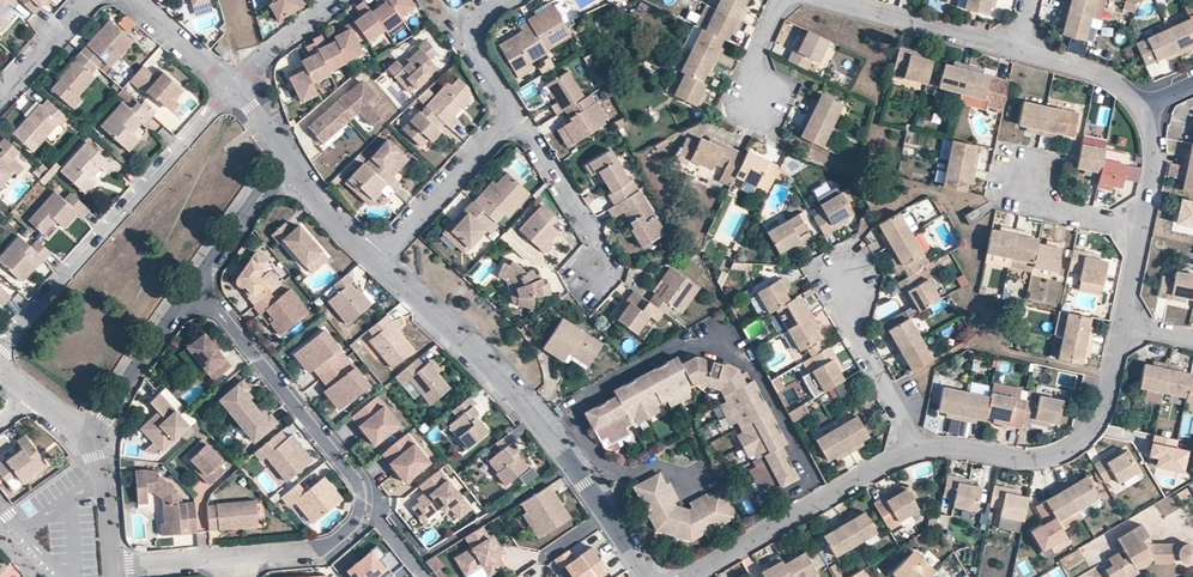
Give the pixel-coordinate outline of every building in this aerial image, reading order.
[(17,0),(0,0),(0,14),(8,5),(12,9),(19,2),(17,0)] [(19,2),(34,16),(40,9),(38,7),(44,0),(17,0),(19,2)] [(48,0),(44,0),(38,7),(40,9),(48,0)] [(273,2),(268,5),(278,21),(305,5),(302,0),(276,0),(273,2)] [(371,12),(384,30),(386,32),(402,21),(399,18),(386,0),(375,0),(379,6),(371,12)] [(399,18),(413,7),(408,0),(386,0),(399,18)] [(714,9),(741,21),(747,10),(742,8),(744,5),(746,0),(718,0),(714,9)] [(955,7),(963,8),(965,0),(957,0),(955,7)] [(963,8),(987,14),(989,6),(993,8),(996,0),(965,0),(963,8)] [(1062,10),(1066,11),(1090,17),(1095,0),(1064,0),(1062,10)] [(1090,17),(1098,20),(1100,20),(1105,0),(1095,0),(1090,17)] [(1137,13),(1140,0),(1125,0),(1123,10),(1137,13)] [(362,16),(353,23),(365,39),(368,43),(384,30),(371,12),(363,2),(355,8),(362,16)] [(562,17),(555,4),(545,10),(546,13),(542,15),(541,12),(528,20),(545,50),(571,36),(561,18),(562,17)] [(12,9),(8,5),(0,14),(0,15),(4,18),(12,9)] [(703,30),(723,39),(726,41),(730,33),(731,31),(736,33),(741,21),(714,9),(706,5),(702,13),(695,10),(690,20),(705,27),(703,30)] [(1090,17),(1066,11),(1062,10),(1059,22),(1063,23),(1061,34),(1084,40),(1090,17)] [(1177,50),(1192,43),(1192,13),(1188,16),(1188,18),(1167,28),(1177,50)] [(10,24),(0,15),(0,35),(10,24)] [(129,31),(134,24),(124,17),(119,24),(129,31)] [(513,70),(546,52),(545,50),(528,20),(518,25),(521,30),(507,38),(509,42),(511,45),(502,50),(513,70)] [(93,39),(81,53),(97,67),(103,61),(110,67),(133,41),(109,21),(102,30),(104,31),(95,41),(93,39)] [(353,23),(347,26),(355,44),(365,39),(353,23)] [(683,47),(689,50),(700,28),(692,24),(682,46),(683,47)] [(753,27),(746,24),(743,31),(750,34),(753,27)] [(347,26),(331,34),(335,41),(345,62),(361,54),(355,44),(347,26)] [(719,46),(723,39),(703,30),(700,28),(689,50),(717,63),(723,52),(718,49),(719,46)] [(1132,44),(1143,66),(1166,55),(1177,50),(1167,28),(1132,44)] [(102,30),(93,39),(95,41),(104,31),(102,30)] [(801,40),(797,38),(786,59),(807,69),(812,59),(819,62),(829,41),(806,30),(802,37),(801,40)] [(320,37),(312,41),(314,44),(328,72),(346,63),(345,62),(335,41),(325,47),(320,37)] [(429,59),(436,53),(425,41),(417,48),(418,49),(411,56),(414,60),(411,63),(409,61),(402,67),(396,60),(387,68),(400,83),(408,92),(414,87),(429,73),(436,67),(432,63),(429,59)] [(502,46),(502,50),(511,45),(509,42),(502,46)] [(309,58),(301,62),(303,67),(311,84),(329,75),(328,72),(314,44),(305,48),(309,58)] [(910,49),(899,46),(894,68),(904,70),(902,77),(926,83),(932,59),(921,57),(923,52),(910,49)] [(679,71),(689,50),(683,47),(673,68),(676,70),(679,71)] [(679,71),(701,82),(705,75),(706,72),(711,74),(717,63),(689,50),(679,71)] [(1177,50),(1166,55),(1168,60),(1180,55),(1177,50)] [(91,75),(97,67),(81,53),(62,75),(64,77),(52,91),(70,107),(94,78),(91,75)] [(411,56),(400,65),(402,67),(409,61),(411,63),(414,60),(411,56)] [(944,63),(937,86),(961,93),(967,69),(944,63)] [(299,103),(316,94),(311,84),(303,67),(286,76),(291,87),(295,94),(299,103)] [(150,75),(143,68),(130,82),(141,92),(143,90),(156,102),(157,101),(164,108),(165,109),(166,109),(167,110),(169,109),(170,109),(172,108),(173,106),(173,105),(173,103),(172,102),(171,101),(181,91),(159,71),(153,77),(150,80),(147,78),(150,75)] [(545,81),(562,109),(564,108),(583,96),(567,69),(545,81)] [(967,69),(961,93),(983,99),(990,75),(967,69)] [(701,82),(679,71),(676,70),(666,91),(699,107),(704,96),(700,94),(701,92),(705,84),(701,82)] [(1008,80),(993,76),(985,105),(1002,109),(1008,80)] [(446,82),(424,105),(425,106),(442,122),(449,128),(456,120),(451,115),(448,113),(456,105),(459,107),(459,108),(467,101),(465,85),(457,77),(450,85),(446,82)] [(366,85),(361,80),(344,94),(349,99),(366,85)] [(388,111),(366,85),(349,99),(344,94),(306,126),(320,143),(341,126),(339,124),(350,115),(351,116),(358,111),(371,126),(388,111)] [(593,99),(589,93),(583,96),(564,108),(568,115),(571,114),(573,117),(561,124),(572,142),(604,122),(601,118),(605,115),(595,99),(593,99)] [(811,101),(805,112),(832,125),(842,103),(820,93),(815,103),(811,101)] [(1023,100),(1017,124),(1026,126),(1025,131),(1040,134),(1046,105),(1023,100)] [(62,126),(68,119),(47,101),(41,107),(39,106),(12,136),(32,153),(59,123),(62,126)] [(27,118),(39,106),(36,102),(23,115),(27,118)] [(144,127),(153,116),(139,103),(132,110),(123,103),(101,127),(129,152),(139,140),(130,131),(139,122),(144,127)] [(451,115),(459,107),(456,105),(448,113),(451,115)] [(1046,105),(1040,134),(1055,137),(1057,133),(1072,136),(1078,112),(1046,105)] [(442,122),(425,106),(418,113),(416,111),(400,128),(418,145),(426,137),(428,135),(431,137),(438,130),(436,129),(442,122)] [(832,125),(805,112),(800,123),(804,126),(799,135),(822,147),(832,125)] [(185,138),(204,119),(198,113),(179,133),(185,138)] [(351,116),(350,115),(339,124),(341,126),(351,116)] [(617,129),(627,123),(623,117),(613,123),(615,125),(617,129)] [(166,126),(159,131),(168,143),(176,138),(166,126)] [(906,130),(903,142),(909,143),(912,131),(906,130)] [(1082,134),(1080,143),(1104,147),(1106,138),(1082,134)] [(745,154),(709,137),(707,141),(700,138),(697,144),(685,138),(681,149),(678,148),(672,160),(686,167),(689,160),(711,170),(714,164),(725,169),(724,171),(735,176),(745,154)] [(18,152),(2,139),(0,141),(0,150),(0,151),(0,185),(13,171),(6,166),(12,158),(18,152)] [(367,158),(363,162),(387,184),(394,177),(391,175),(407,158),(387,139),(367,158)] [(951,139),(946,163),(975,169),(978,153),(974,152),(975,145),(951,139)] [(59,173),(84,195),(94,183),(89,178),(98,168),(103,173),(111,165),(86,143),(59,173)] [(1080,143),(1076,168),(1083,169),(1083,173),(1098,177),(1102,158),(1104,147),(1080,143)] [(1180,165),(1192,168),(1192,144),(1190,143),(1188,151),(1183,150),(1180,165)] [(606,191),(613,202),(631,191),(633,189),(608,146),(587,158),(593,169),(596,167),(603,178),(609,189),(606,191)] [(1102,158),(1126,163),(1128,152),(1104,147),(1102,158)] [(767,192),(779,166),(747,150),(745,154),(735,176),(734,177),(743,181),(740,190),(752,195),(756,187),(767,192)] [(367,158),(360,152),(356,156),(363,162),(367,158)] [(23,168),(12,158),(6,166),(13,171),(17,175),(23,168)] [(589,172),(593,169),(587,158),(583,161),(589,172)] [(1098,177),(1096,187),(1112,190),(1113,186),(1120,187),(1122,177),(1126,163),(1102,158),(1098,177)] [(379,188),(385,182),(363,162),(345,182),(365,201),(370,197),(373,199),(381,191),(379,188)] [(946,163),(941,186),(966,191),(967,183),(972,184),(975,169),(946,163)] [(1140,166),(1126,163),(1122,177),(1137,181),(1140,166)] [(1180,165),(1168,163),(1165,175),(1177,178),(1180,165)] [(1180,165),(1177,178),(1182,179),(1182,182),(1181,190),(1192,192),(1192,168),(1180,165)] [(603,178),(596,167),(593,169),(600,180),(603,178)] [(94,183),(103,173),(98,168),(89,178),(94,183)] [(735,176),(724,171),(719,182),(729,187),(734,177),(735,176)] [(488,186),(472,203),(493,223),(502,214),(505,217),(527,193),(506,173),(495,184),(491,189),(488,186)] [(812,185),(816,196),(823,193),(819,182),(812,185)] [(641,195),(637,187),(633,189),(631,191),(636,199),(641,195)] [(823,211),(812,217),(823,235),(847,222),(845,218),(851,215),(836,187),(816,198),(823,211)] [(636,199),(631,191),(613,202),(605,207),(610,215),(620,209),(626,219),(630,226),(628,227),(634,238),(647,230),(652,237),(663,230),(641,195),(636,199)] [(81,219),(89,210),(70,194),(64,201),(55,193),(28,223),(42,234),(54,221),(60,225),(64,229),(77,215),(81,219)] [(918,203),(923,218),(936,213),(931,198),(918,203)] [(492,231),(497,226),(493,223),(472,203),(471,202),(463,211),(466,214),(460,221),(456,218),(447,228),(468,248),(484,231),(487,228),(492,231)] [(540,207),(516,231),(536,249),(545,240),(547,242),(555,233),(547,226),(554,220),(540,207)] [(725,210),(719,207),(712,222),(718,225),(725,210)] [(964,215),(969,225),(981,218),(976,208),(964,215)] [(463,211),(456,218),(460,221),(466,214),(463,211)] [(899,211),(877,224),(881,231),(878,234),(886,247),(911,232),(910,231),(917,227),(907,211),(901,214),(899,211)] [(765,232),(778,254),(788,248),(790,251),(811,240),(796,214),(765,232)] [(47,238),(60,225),(54,221),(42,234),(47,238)] [(1039,235),(1042,224),(1028,221),(1025,231),(1039,235)] [(284,222),(271,233),(278,242),(282,239),(304,264),(320,251),(299,225),(292,231),(284,222)] [(463,253),(468,248),(447,228),(442,234),(463,253)] [(638,244),(652,237),(647,230),(634,238),(638,244)] [(1015,233),(1002,230),(1001,235),(998,234),(990,233),(986,253),(1009,258),(1015,233)] [(911,232),(886,247),(894,260),(897,258),(905,273),(907,276),(915,271),(920,268),(914,258),(923,253),(911,232)] [(1025,235),(1015,233),(1009,258),(1007,269),(1031,274),(1032,266),(1037,243),(1027,241),(1024,240),(1025,235)] [(50,254),(36,241),(30,247),(17,236),(0,255),(0,264),(17,279),(26,269),(29,272),(35,265),(37,267),(43,261),(50,254)] [(1037,243),(1032,266),(1055,271),(1061,243),(1046,239),(1045,244),(1037,242),(1037,243)] [(1107,260),(1098,258),(1094,257),(1095,253),(1072,248),(1067,270),(1079,273),(1078,279),(1101,284),(1107,260)] [(238,277),(237,278),(236,279),(236,281),(236,283),(237,285),(239,286),(241,287),(242,287),(244,286),(251,294),(248,296),(255,305),(269,293),(281,284),(270,270),(260,278),(258,274),(268,261),(256,252),(238,277)] [(1009,258),(986,253),(983,264),(1007,269),(1009,258)] [(509,264),(503,262),(498,275),(506,279),(508,275),(510,278),(513,282),(515,287),(516,292),(516,298),(515,303),(532,307),(535,297),(548,294),(546,282),(541,283),(539,279),(534,278),(529,268),(523,270),(522,268),(519,264),(515,261),(511,258),(509,264)] [(905,273),(897,258),(894,260),(890,263),(898,277),(905,273)] [(360,265),(350,272),(358,285),(369,278),(360,265)] [(653,292),(646,301),(661,311),(663,313),(669,305),(678,312),(696,287),(668,266),(659,278),(661,280),(666,284),(658,296),(653,292)] [(20,282),(29,272),(26,269),(17,279),(20,282)] [(896,282),(910,306),(913,304),(918,311),(940,298),(928,278),(921,281),(915,271),(907,276),(896,282)] [(1158,297),(1184,303),(1185,298),(1192,300),(1192,275),(1175,271),(1173,278),(1161,276),(1158,297)] [(348,282),(351,279),(345,272),(331,284),(336,290),(325,300),(345,323),(366,304),(353,288),(348,282)] [(968,282),(962,273),(956,277),(961,286),(968,282)] [(755,292),(767,313),(774,309),(789,300),(786,293),(789,291),(781,277),(755,292)] [(1101,284),(1078,279),(1076,289),(1099,294),(1101,284)] [(661,280),(653,292),(658,296),(666,284),(661,280)] [(353,288),(366,304),(369,302),(356,286),(353,288)] [(0,288),(0,304),(1,305),(9,296),(0,288)] [(269,293),(255,305),(253,306),(260,314),(265,309),(274,319),(270,323),(280,335),(308,312),(289,289),(276,301),(269,293)] [(646,301),(631,290),(625,299),(628,301),(622,309),(619,307),(612,317),(634,332),(647,314),(654,319),(661,311),(646,301)] [(774,309),(786,330),(812,315),(804,302),(800,304),(796,297),(789,300),(774,309)] [(625,299),(619,307),(622,309),(628,301),(625,299)] [(1059,309),(1053,333),(1061,335),(1089,341),(1093,326),(1088,325),(1090,316),(1059,309)] [(907,317),(904,311),(894,317),(897,323),(907,317)] [(410,349),(396,333),(388,323),(391,320),(384,312),(367,326),(373,333),(370,335),(366,339),(389,367),(410,349)] [(786,330),(797,350),(820,339),(815,331),(820,329),(812,315),(786,330)] [(887,338),(895,352),(921,337),(908,316),(907,317),(897,323),(888,328),(887,329),(890,337),(887,338)] [(897,323),(894,317),(885,322),(888,328),(897,323)] [(561,318),(541,346),(561,360),(569,349),(576,354),(574,356),(586,364),(599,344),(561,318)] [(399,331),(391,320),(388,323),(396,333),(399,331)] [(370,335),(373,333),(367,326),(364,329),(370,335)] [(309,366),(321,357),(340,381),(325,393),(339,411),(369,387),(321,327),(291,351),(306,369),(309,366)] [(779,334),(790,355),(797,350),(786,330),(779,334)] [(230,366),(204,333),(185,348),(212,381),(230,366)] [(1061,335),(1056,358),(1081,363),(1082,356),(1086,357),(1089,341),(1061,335)] [(895,352),(903,365),(906,363),(911,370),(932,357),(921,337),(895,352)] [(821,351),(817,344),(808,350),(812,357),(818,353),(821,351)] [(801,377),(813,398),(844,380),(840,372),(844,370),(830,346),(821,351),(818,353),(812,357),(811,357),(817,368),(801,377)] [(657,366),(650,370),(672,404),(689,394),(686,388),(700,380),(719,386),(725,398),(718,402),(721,407),(755,386),(751,378),(746,380),(741,372),(737,374),(734,370),(720,364),(720,363),(710,359),(709,360),(695,355),(689,358),(687,353),(677,358),(676,356),(662,364),(665,368),(660,371),(657,366)] [(340,381),(321,357),(309,366),(328,389),(340,381)] [(421,364),(415,357),(393,375),(399,383),(406,378),(427,403),(447,387),(434,371),(426,361),(421,364)] [(426,361),(434,371),(438,368),(429,358),(426,361)] [(1145,389),(1142,402),(1159,405),(1161,392),(1167,368),(1168,364),(1156,361),(1155,366),(1144,363),(1139,387),(1145,389)] [(1161,392),(1185,397),(1189,377),(1190,373),(1179,371),(1180,367),(1168,364),(1167,368),(1161,392)] [(598,405),(584,412),(600,440),(605,438),(609,445),(629,434),(626,427),(631,424),(629,419),(634,416),(638,423),(658,411),(654,405),(665,399),(669,405),(672,404),(650,370),(631,381),(633,385),(628,388),(626,384),(612,391),(615,395),(601,403),(604,408),(600,410),(598,405)] [(780,377),(771,382),(778,394),(786,389),(780,377)] [(1189,377),(1185,397),(1184,401),(1192,403),(1192,378),(1189,377)] [(248,398),(243,392),(246,390),(249,388),(242,380),(219,399),(235,420),(254,405),(248,398)] [(990,395),(985,416),(993,418),(996,418),(995,423),(1019,427),(1020,420),(1025,399),(1018,398),(1020,388),(992,382),(990,395)] [(757,390),(755,386),(721,407),(729,423),(736,419),(741,429),(734,433),(746,453),(753,449),(756,455),(753,456),(757,463),(751,466),(762,487),(768,483),(771,489),(800,473),(792,459),(787,461),(785,458),(790,455),(783,442),(785,441),(777,427),(772,430),(770,424),(774,422),(760,396),(756,398),(753,393),(757,390)] [(943,386),(937,410),(945,412),(944,416),(952,417),(960,419),(966,391),(943,386)] [(966,391),(960,419),(973,422),(974,418),(976,418),(984,420),(985,416),(990,395),(966,391)] [(147,453),(159,454),(188,427),(157,394),(148,403),(157,412),(160,416),(155,421),(152,417),(140,429),(143,433),(153,443),(145,451),(147,453)] [(476,411),(470,404),(472,401),(466,394),(447,409),(453,416),(444,423),(453,433),(451,435),(460,447),(485,428),(475,416),(470,420),(469,418),(473,414),(476,411)] [(1025,399),(1020,420),(1048,426),(1049,422),(1057,423),(1062,399),(1039,394),(1037,402),(1025,399)] [(376,396),(351,416),(366,434),(371,430),(380,440),(399,424),(376,396)] [(269,414),(267,416),(264,418),(259,412),(254,405),(235,420),(252,441),(276,422),(269,414)] [(788,412),(793,423),(805,417),(800,407),(788,412)] [(157,412),(152,417),(155,421),(160,416),(157,412)] [(835,427),(850,453),(864,445),(861,441),(868,437),(855,415),(835,427)] [(960,419),(952,417),(949,429),(958,431),(960,421),(960,419)] [(191,424),(197,431),(201,428),(195,421),(191,424)] [(969,422),(960,421),(958,431),(957,436),(966,437),(969,422)] [(815,439),(827,461),(834,457),(836,461),(850,453),(835,427),(815,439)] [(512,437),(507,429),(493,441),(498,448),(485,459),(495,470),(493,472),(504,485),(527,466),(515,452),(511,457),(508,454),(513,450),(516,447),(509,439),(512,437)] [(371,430),(366,434),(375,444),(380,440),(371,430)] [(312,460),(292,435),(287,439),(280,431),(254,453),(260,461),(269,454),(289,479),(312,460)] [(407,433),(382,453),(396,472),(402,467),(410,477),(429,462),(407,433)] [(0,460),(0,475),(4,480),(13,473),(21,483),(46,465),(23,434),(15,440),(20,446),(0,460)] [(1175,439),(1153,435),(1149,455),(1157,456),(1155,465),(1180,470),(1184,451),(1173,449),(1175,439)] [(200,437),(188,449),(194,455),(191,457),(189,459),(196,467),(204,474),(201,477),(208,484),(223,471),(216,463),(220,460),(204,444),(206,443),(200,437)] [(191,457),(194,455),(188,449),(185,451),(191,457)] [(1102,481),(1103,483),(1114,477),(1118,483),(1139,470),(1126,449),(1118,455),(1116,450),(1091,464),(1097,473),(1102,481)] [(66,464),(71,460),(68,455),(63,459),(66,464)] [(196,467),(194,469),(201,477),(204,474),(196,467)] [(402,467),(396,472),(405,482),(410,477),(402,467)] [(183,533),(197,532),(194,503),(178,504),(176,492),(160,475),(146,476),(144,469),(135,469),(137,502),(147,501),(147,492),(152,491),(161,499),(163,523),(159,523),(161,535),(180,533),(179,526),(183,526),(183,533)] [(469,509),(438,471),(438,470),(419,486),(427,497),(412,508),(423,521),(439,508),(443,512),(449,507),(458,518),(469,509)] [(664,483),(659,473),(646,480),(647,483),(635,490),(643,504),(640,507),(646,517),(649,515),(657,529),(663,531),(662,534),(683,540),(684,536),(692,538),(704,531),(705,533),(716,527),(715,525),(727,519),(713,495),(709,497),(708,494),(689,504),(692,509),(694,512),(690,514),(688,511),(674,507),(670,509),(668,505),(672,503),(677,500),(667,482),(664,483)] [(1094,475),(1099,483),(1102,481),(1097,473),(1094,475)] [(1078,509),(1082,516),(1101,505),(1085,476),(1078,480),(1075,475),(1062,483),(1078,509)] [(947,476),(942,498),(954,501),(953,508),(976,513),(981,489),(973,487),(974,482),(947,476)] [(341,499),(324,478),(305,493),(297,484),(281,497),(289,507),(295,502),(312,523),(341,499)] [(634,487),(635,490),(647,483),(646,480),(634,487)] [(1044,500),(1056,521),(1078,509),(1062,483),(1048,491),(1051,496),(1044,500)] [(917,510),(903,484),(890,492),(893,496),(885,501),(883,496),(873,501),(887,526),(897,521),(898,520),(910,514),(917,510)] [(569,518),(549,485),(520,503),(526,512),(541,536),(569,518)] [(993,485),(989,506),(1000,509),(999,516),(1020,520),(1023,521),(1027,497),(1019,495),(1020,490),(993,485)] [(720,491),(713,495),(727,519),(730,517),(724,505),(727,503),(720,491)] [(893,496),(890,492),(883,496),(885,501),(893,496)] [(1056,521),(1044,500),(1034,506),(1043,523),(1029,531),(1036,544),(1044,540),(1051,553),(1069,542),(1061,529),(1056,521)] [(207,509),(208,530),(231,529),(231,525),(256,523),(255,504),(255,501),(216,504),(216,505),(207,506),(207,509)] [(734,515),(727,503),(724,505),(730,517),(734,515)] [(1078,509),(1056,521),(1061,529),(1082,516),(1078,509)] [(841,519),(856,544),(862,540),(875,532),(864,512),(856,516),(853,511),(841,519)] [(541,536),(526,512),(522,514),(537,538),(541,536)] [(898,520),(901,526),(913,520),(910,514),(898,520)] [(997,528),(1018,533),(1020,520),(999,516),(997,528)] [(823,536),(834,556),(856,544),(841,519),(827,527),(830,531),(823,536)] [(1147,545),(1144,547),(1141,541),(1144,539),(1147,538),(1140,525),(1115,540),(1125,558),(1120,561),(1116,554),(1106,560),(1110,567),(1108,568),(1113,576),(1124,576),(1122,574),(1133,567),(1135,570),(1153,561),(1174,560),(1181,560),(1182,561),(1185,562),(1189,563),(1192,562),(1192,545),(1147,545)] [(488,538),(481,527),(465,537),(471,548),(455,558),(456,560),(465,575),(482,565),(488,575),(504,566),(497,556),(498,555),(488,538)] [(873,534),(862,540),(865,546),(877,541),(873,534)] [(502,553),(492,536),(488,538),(498,555),(502,553)] [(392,574),(386,566),(383,568),(377,561),(384,555),(376,545),(369,551),(370,551),(352,566),(358,573),(353,576),(388,576),(392,574)] [(591,547),(579,555),(579,556),(581,557),(575,561),(574,559),(568,550),(554,560),(560,569),(564,566),(571,576),(598,576),(607,571),(591,547)] [(1083,557),(1077,548),(1058,559),(1060,563),(1063,569),(1083,557)] [(816,572),(804,551),(796,555),(794,551),(781,558),(792,576),(808,576),(816,572)] [(930,574),(941,564),(927,551),(919,559),(916,562),(907,555),(891,573),(895,576),(928,576),(930,574)] [(919,559),(911,551),(907,555),(916,562),(919,559)] [(764,576),(792,576),(781,558),(779,555),(766,563),(768,568),(761,572),(764,576)] [(425,562),(437,576),(445,576),(438,569),(442,565),(434,556),(425,562)] [(358,573),(352,566),(346,571),(351,576),(353,576),(358,573)] [(833,566),(827,569),(830,574),(831,576),(839,576),(833,566)] [(1138,575),(1135,570),(1133,567),(1122,574),(1124,576),(1134,576),(1138,575)] [(1108,568),(1103,571),(1107,576),(1113,576),(1108,568)]
